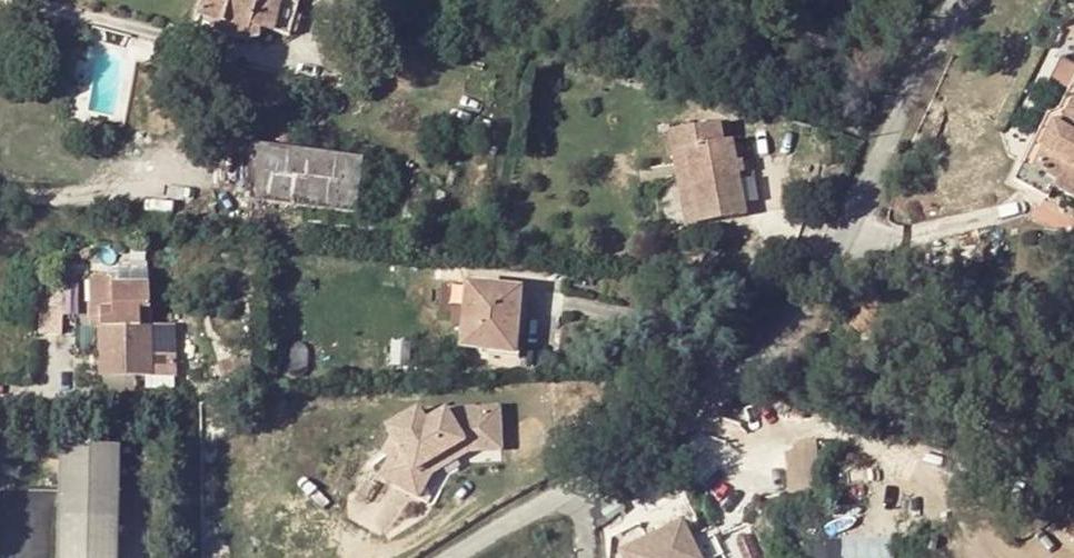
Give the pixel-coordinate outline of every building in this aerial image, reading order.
[(198,14),(248,29),(250,24),(289,36),(299,0),(202,0),(198,14)] [(1069,114),(1073,105),(1073,81),(1060,109),(1069,114)] [(1026,164),(1035,169),(1055,128),(1061,131),(1069,114),(1060,109),(1052,125),(1047,122),(1026,164)] [(1035,169),(1073,188),(1073,116),(1069,114),(1061,131),(1055,128),(1035,169)] [(725,142),(722,123),(682,130),(700,225),(749,216),(741,174),(739,162),(734,140),(725,142)] [(688,227),(700,225),(682,130),(670,132),(688,227)] [(356,213),(363,158),(253,144),(246,199),(356,213)] [(132,272),(147,271),(147,249),(131,249),(132,272)] [(152,312),(152,284),(113,285),(113,281),(91,281),(92,327),(100,327),(102,378),(146,376),(156,375),(154,351),(133,350),(132,325),(143,325),(142,312),(152,312)] [(514,337),(519,290),(467,285),(460,348),(480,350),(480,354),(517,358),(519,337),(514,337)] [(40,290),(39,334),(63,334),(63,331),(64,290),(40,290)] [(154,351),(156,375),(174,375),(174,324),(152,325),(152,312),(142,312),(143,325),(132,325),(133,350),(154,351)] [(73,360),(83,360),(83,338),(77,338),(77,342),(73,342),(73,360)] [(391,368),(411,368),(412,343),(392,343),(391,368)] [(223,376),(252,372),(250,359),(221,363),(223,376)] [(83,371),(83,360),(73,360),(73,371),(83,371)] [(146,390),(175,390),(174,375),(156,375),(146,376),(146,390)] [(498,408),(477,410),(479,441),(464,442),(424,463),(430,471),(468,451),(501,449),(498,408)] [(479,441),(477,410),(445,412),(424,422),(416,409),(385,428),(400,451),(390,457),(380,476),(416,496),(430,471),(424,463),(464,442),(479,441)] [(783,443),(786,489),(814,487),(812,442),(783,443)] [(116,447),(71,446),(61,445),(59,557),(113,557),(116,447)] [(686,523),(671,531),(682,553),(697,546),(686,523)] [(697,546),(682,553),(671,531),(620,557),(621,557),(703,557),(697,546)] [(893,536),(809,540),(809,557),(894,557),(893,536)]
